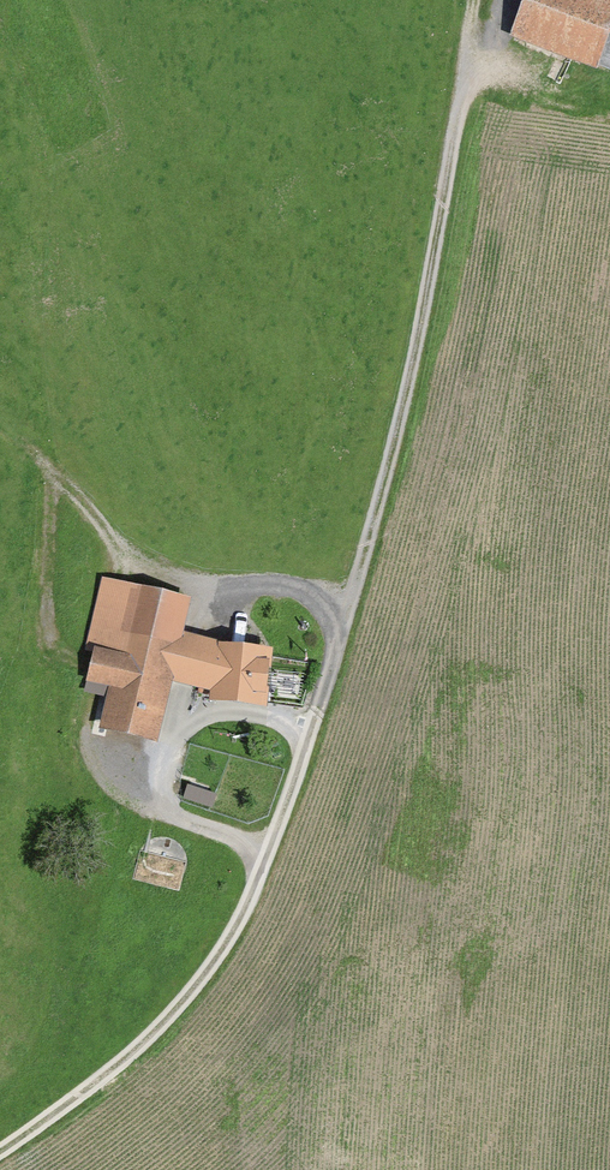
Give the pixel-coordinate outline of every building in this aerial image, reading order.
[(606,0),(534,0),(518,40),(609,77),(609,2),(606,0)] [(190,588),(104,575),(85,647),(92,647),(86,676),(107,681),(102,724),(158,736),(170,677),(214,694),(267,700),(274,645),(215,638),(183,630),(190,588)]
